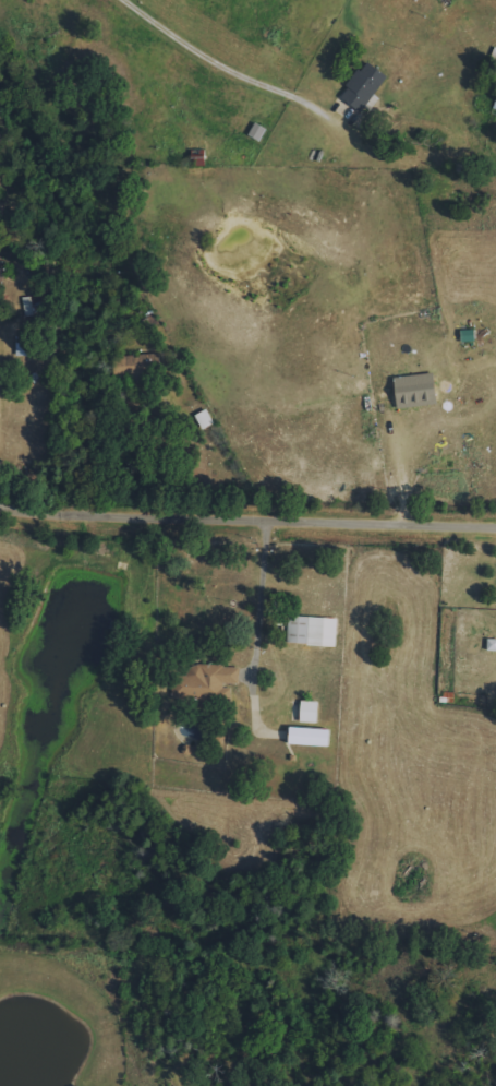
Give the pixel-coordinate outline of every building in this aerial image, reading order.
[(340,97),(362,112),(387,76),(365,61),(340,97)] [(110,377),(144,376),(143,356),(110,357),(110,377)] [(394,378),(398,409),(437,404),(433,372),(394,378)] [(337,618),(289,617),(288,645),(336,646),(337,618)] [(239,666),(192,665),(191,699),(221,700),(222,684),(238,685),(239,666)] [(317,724),(317,702),(300,701),(299,723),(317,724)] [(329,729),(289,728),(289,745),(329,747),(329,729)]
